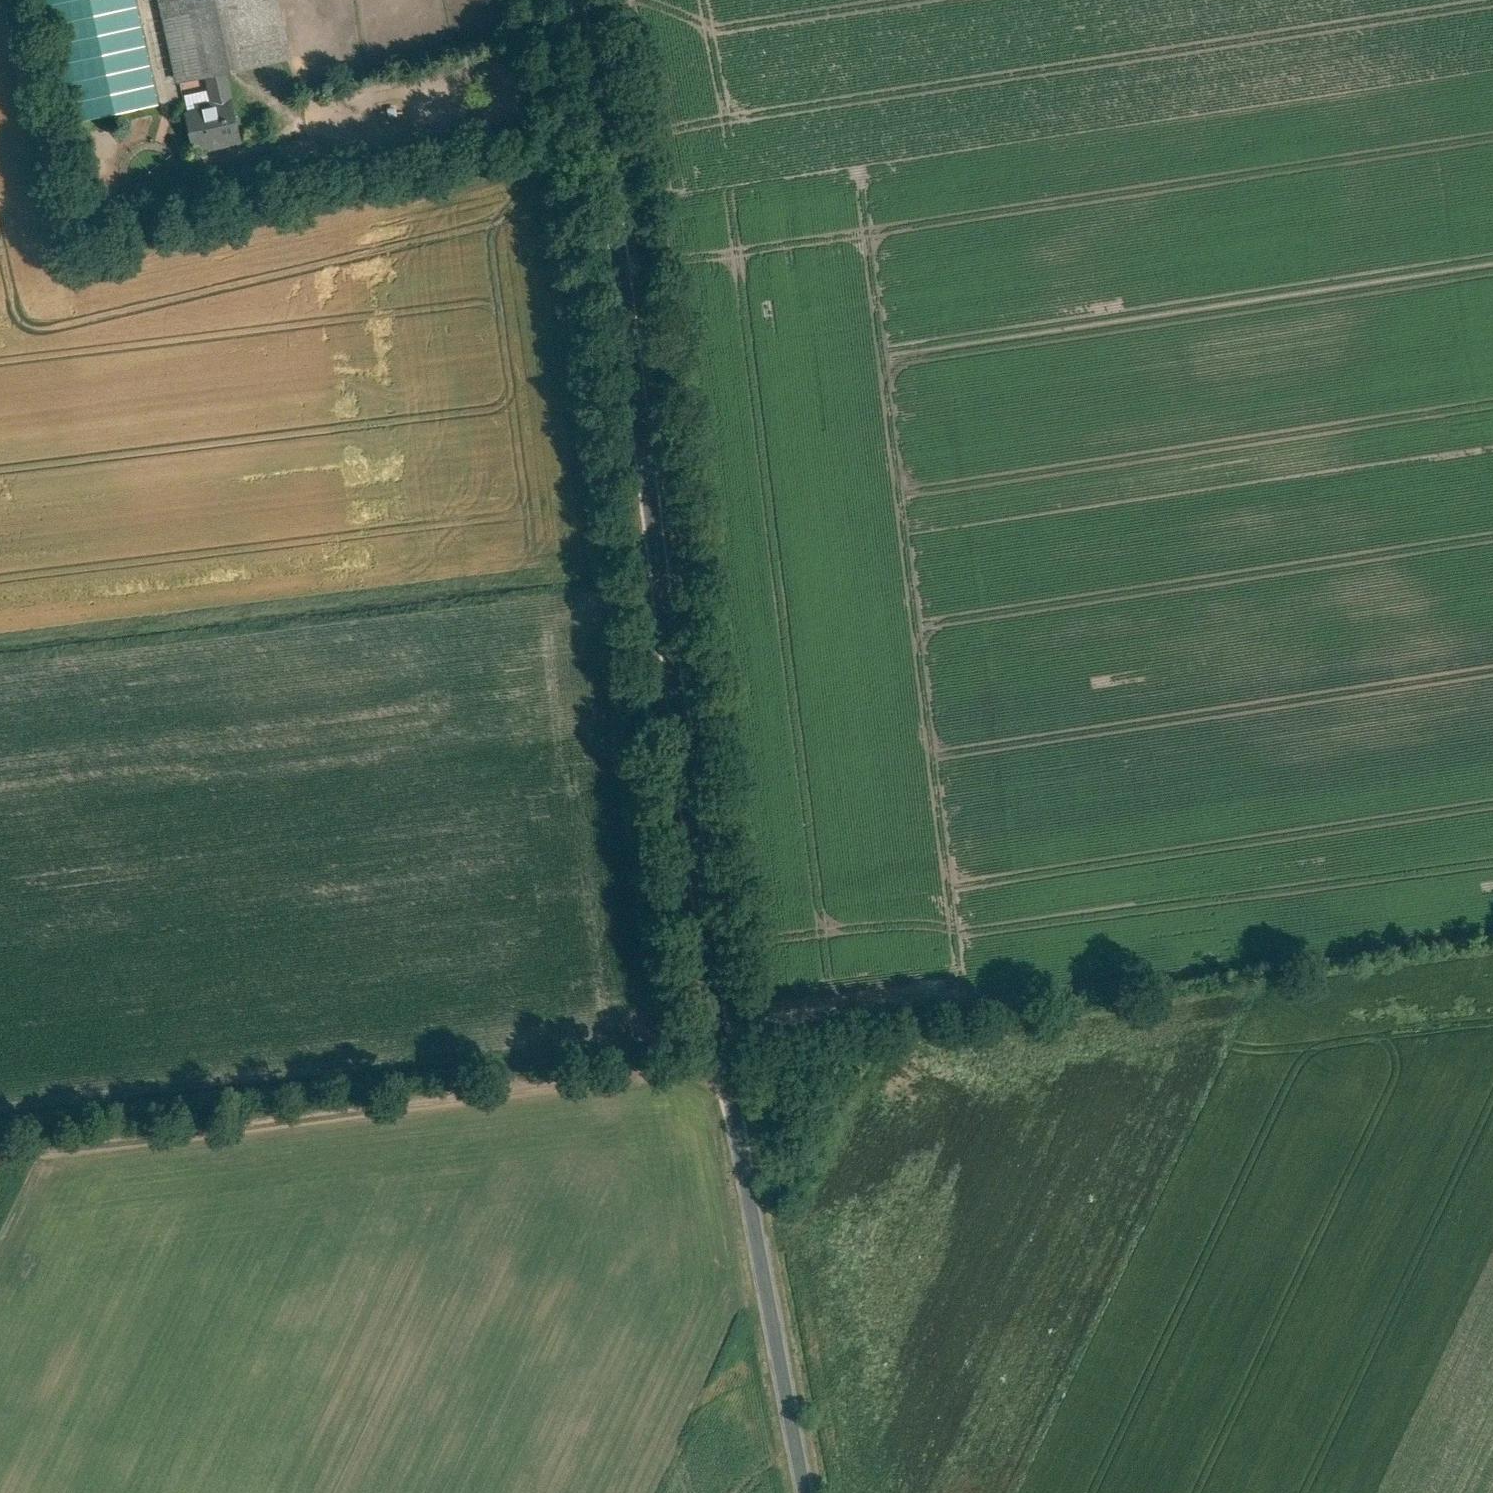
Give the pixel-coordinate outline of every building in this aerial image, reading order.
[(67,121),(156,104),(136,0),(44,0),(67,121)] [(168,84),(195,78),(203,113),(174,119),(180,145),(226,135),(213,74),(273,61),(260,0),(149,0),(168,84)]
